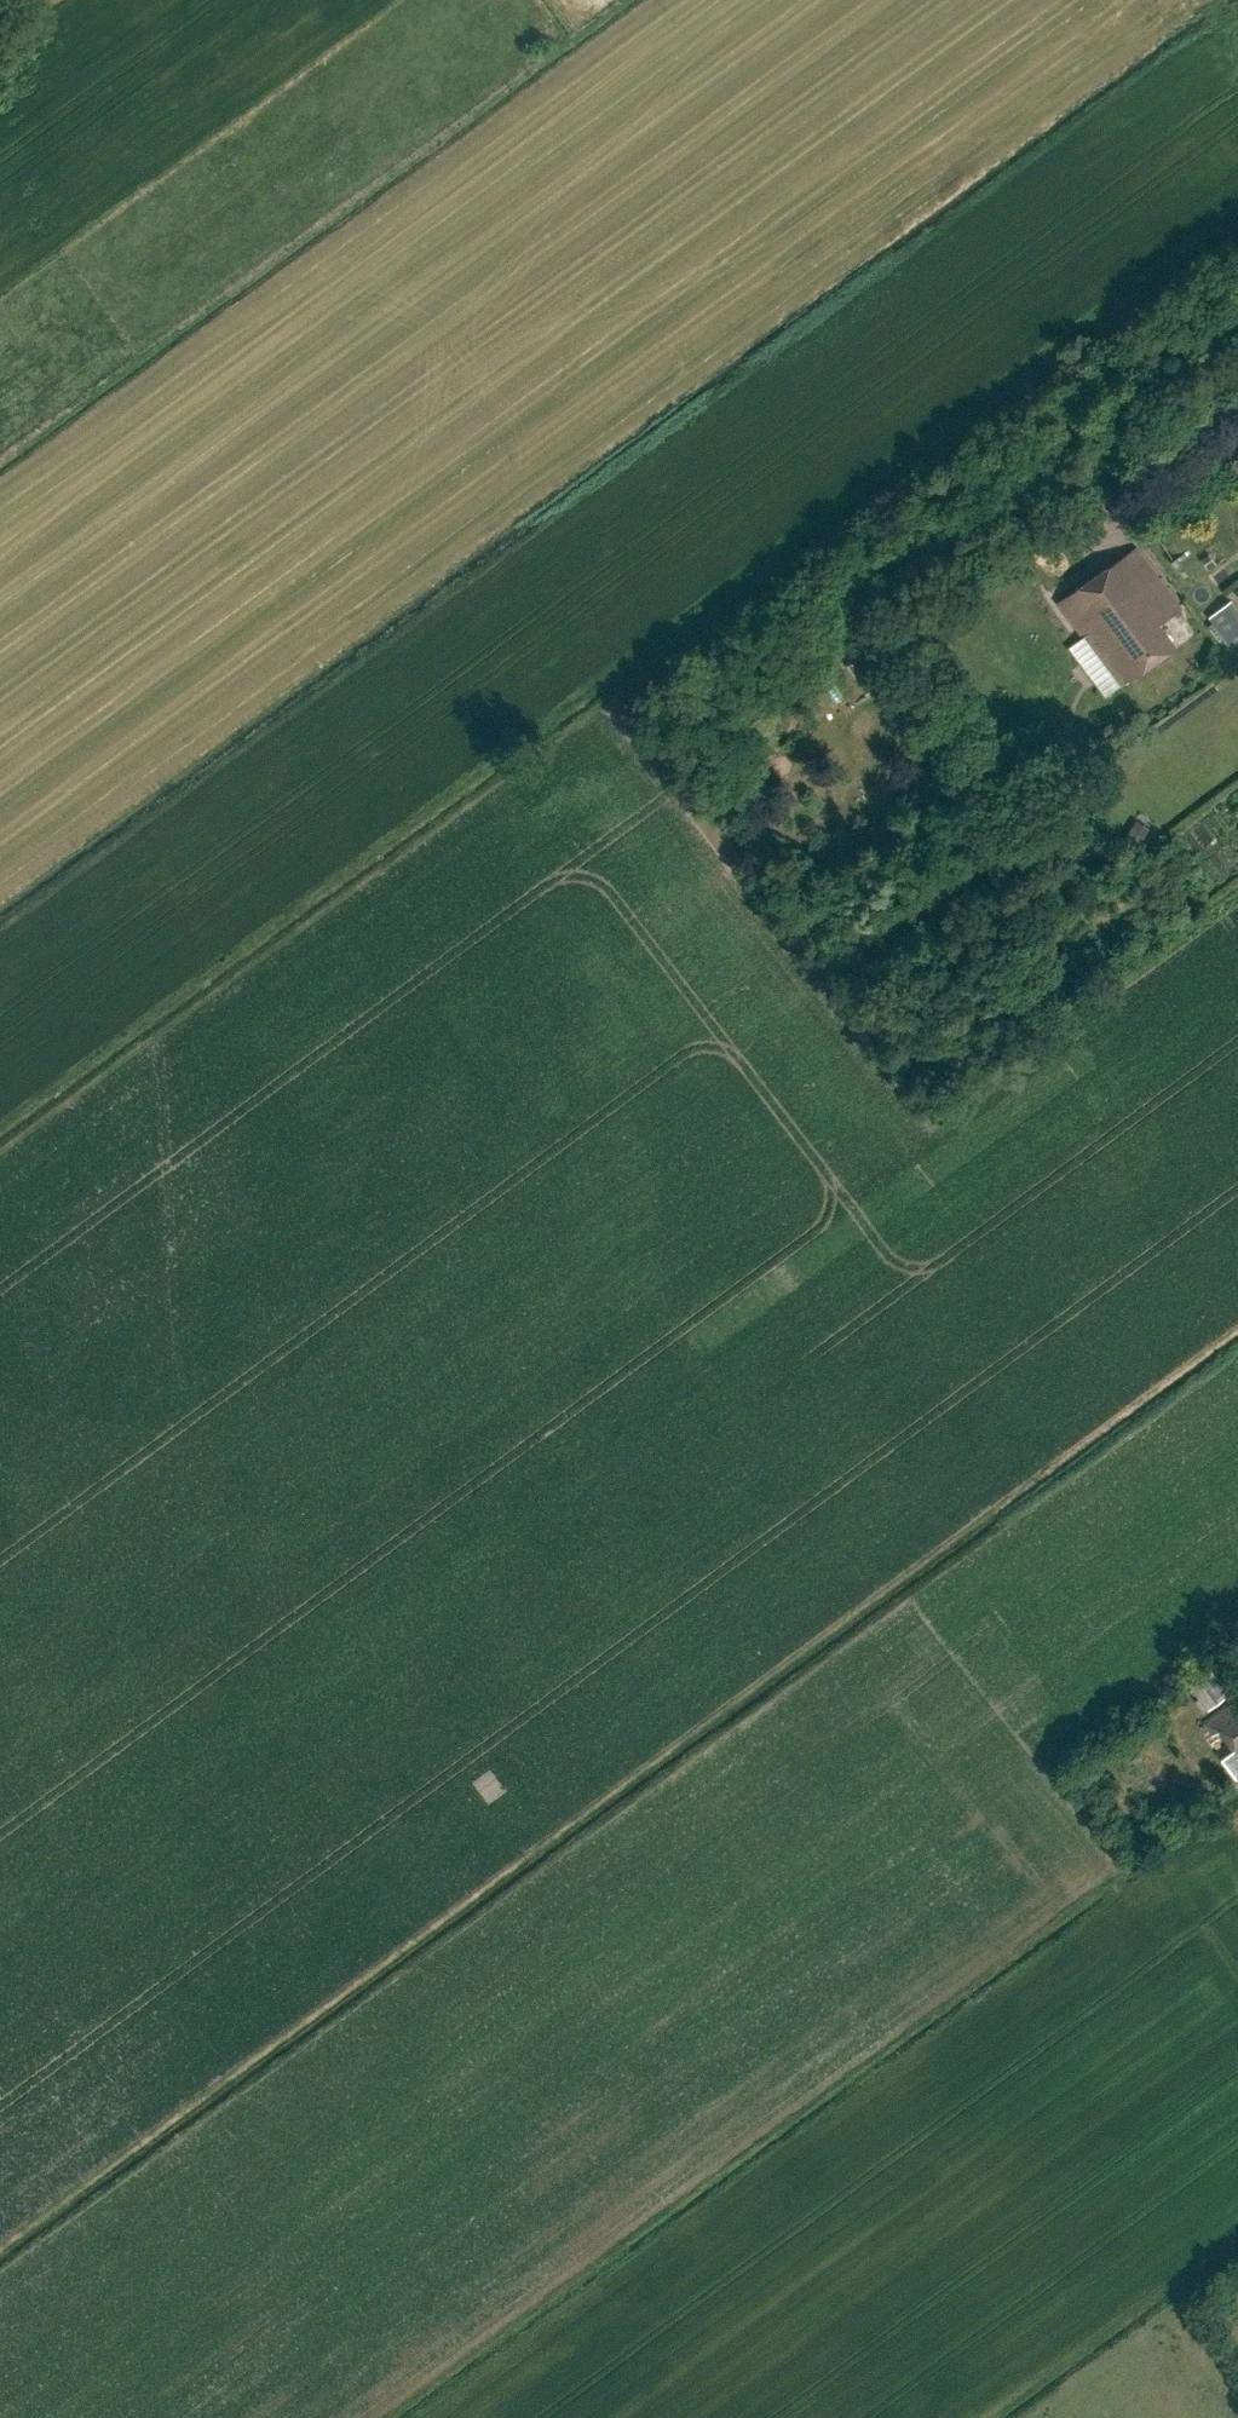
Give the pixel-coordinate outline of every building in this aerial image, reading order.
[(1232,480),(1237,476),(1237,462),(1236,463),(1234,461),(1223,469),(1232,480)] [(1124,685),(1179,645),(1164,624),(1184,610),(1140,549),(1064,603),(1124,685)] [(1232,600),(1210,617),(1214,622),(1227,639),(1237,630),(1237,609),(1232,600)] [(846,666),(865,653),(852,633),(833,647),(846,666)] [(1140,845),(1150,829),(1136,821),(1127,836),(1140,845)] [(1217,1670),(1193,1686),(1210,1711),(1234,1695),(1225,1682),(1217,1670)] [(1225,1682),(1234,1695),(1237,1692),(1237,1673),(1225,1682)] [(1235,1702),(1206,1723),(1215,1737),(1221,1733),(1235,1753),(1224,1760),(1237,1779),(1237,1778),(1237,1706),(1235,1702)]
